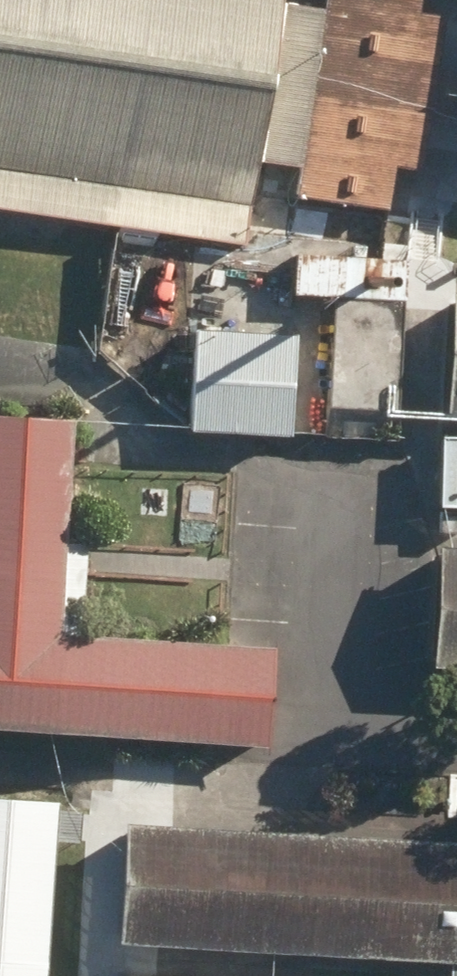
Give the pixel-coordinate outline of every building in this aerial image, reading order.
[(247,247),(259,166),(303,171),(299,202),(390,214),(397,173),(425,176),(432,123),(456,127),(456,76),(440,73),(447,21),(421,16),(424,0),(330,0),(328,15),(285,8),(287,0),(0,0),(0,212),(247,247)] [(105,362),(119,267),(0,249),(0,346),(105,362)] [(296,298),(408,305),(410,263),(298,259),(296,298)] [(454,298),(448,426),(456,426),(456,298),(454,298)] [(191,436),(294,442),(300,340),(197,334),(191,436)] [(272,754),(277,655),(83,643),(90,544),(68,542),(76,425),(0,420),(0,736),(272,754)] [(456,513),(456,441),(444,440),(441,512),(456,513)] [(456,539),(456,516),(440,515),(439,539),(456,539)] [(456,677),(456,555),(443,554),(437,676),(456,677)] [(56,848),(83,850),(86,816),(59,814),(59,808),(0,804),(0,975),(48,975),(56,848)] [(129,830),(122,950),(455,968),(454,975),(456,975),(456,849),(129,830)]
